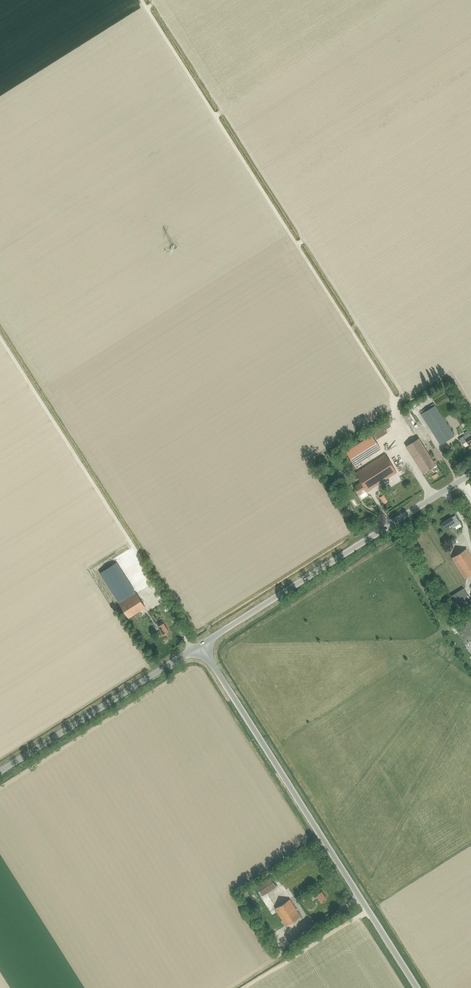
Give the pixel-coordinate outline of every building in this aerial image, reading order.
[(454,436),(435,405),(434,405),(428,395),(418,401),(424,412),(421,414),(440,445),(454,436)] [(469,445),(470,443),(470,429),(464,433),(465,435),(459,439),(463,444),(467,442),(469,445)] [(345,452),(354,466),(380,449),(371,435),(370,435),(369,433),(365,435),(366,437),(345,452)] [(406,446),(422,472),(435,463),(418,438),(406,446)] [(396,472),(384,454),(355,473),(361,482),(354,487),(359,495),(365,491),(366,492),(396,472)] [(451,524),(453,527),(460,523),(454,515),(451,517),(442,523),(445,528),(451,524)] [(470,574),(470,556),(466,549),(451,558),(464,578),(470,574)] [(119,603),(136,592),(112,555),(95,565),(119,603)] [(470,602),(470,601),(463,588),(449,597),(457,611),(470,602)] [(145,608),(136,592),(119,603),(128,618),(145,608)] [(158,626),(163,634),(168,631),(162,622),(162,623),(161,621),(157,623),(159,626),(158,626)] [(470,654),(470,626),(458,634),(470,654)] [(276,887),(270,878),(257,886),(262,895),(276,887)] [(321,903),(327,899),(321,891),(320,889),(316,891),(317,894),(316,894),(321,903)] [(290,900),(275,909),(285,925),(300,916),(290,900)]
